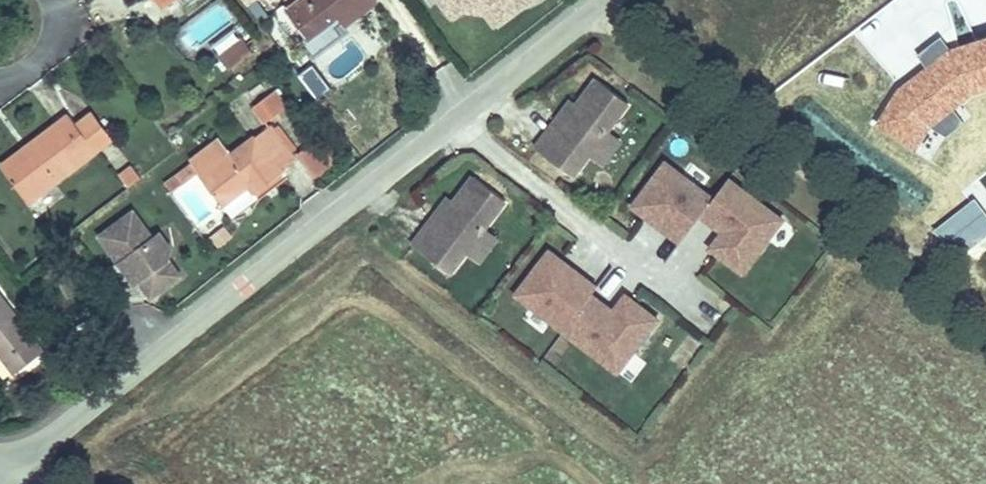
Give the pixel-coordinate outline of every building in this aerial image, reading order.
[(325,25),(356,2),(363,12),(380,0),(306,0),(325,25)] [(529,8),(539,0),(523,0),(529,8)] [(356,2),(325,25),(332,35),(363,12),(356,2)] [(256,28),(248,34),(258,47),(266,41),(256,28)] [(258,47),(248,34),(232,46),(242,59),(258,47)] [(297,77),(314,101),(328,90),(310,66),(297,77)] [(635,104),(603,80),(567,126),(561,122),(541,148),(579,177),(635,104)] [(292,90),(304,107),(309,103),(296,87),(292,90)] [(292,90),(276,102),(287,119),(304,107),(292,90)] [(567,126),(582,106),(576,102),(561,122),(567,126)] [(49,144),(21,163),(43,192),(111,141),(92,115),(84,104),(42,134),(49,144)] [(92,115),(111,141),(126,131),(106,104),(92,115)] [(237,162),(222,173),(242,199),(268,179),(276,191),(305,168),(301,163),(316,152),(292,120),(237,162)] [(14,153),(21,163),(49,144),(42,134),(14,153)] [(226,148),(211,159),(218,168),(222,173),(237,162),(226,148)] [(131,168),(142,183),(157,171),(146,157),(131,168)] [(211,159),(196,171),(204,180),(218,168),(211,159)] [(673,230),(671,234),(685,245),(706,218),(720,229),(723,225),(731,231),(728,235),(715,251),(747,276),(788,223),(734,181),(719,201),(669,163),(636,207),(656,222),(658,219),(673,230)] [(511,201),(479,176),(459,204),(443,223),(437,219),(417,244),(455,273),(473,250),(488,230),(511,201)] [(443,223),(459,204),(453,198),(437,219),(443,223)] [(94,234),(142,306),(183,279),(135,207),(94,234)] [(658,219),(656,222),(671,234),(673,230),(658,219)] [(723,225),(720,229),(728,235),(731,231),(723,225)] [(500,239),(488,230),(473,250),(485,260),(500,239)] [(573,265),(555,251),(521,295),(623,373),(663,320),(631,296),(619,312),(616,316),(608,310),(611,306),(597,295),(602,288),(588,277),(586,280),(571,268),(573,265)] [(588,277),(573,265),(571,268),(586,280),(588,277)] [(6,278),(0,282),(0,331),(27,368),(57,345),(6,278)] [(619,312),(611,306),(608,310),(616,316),(619,312)]
